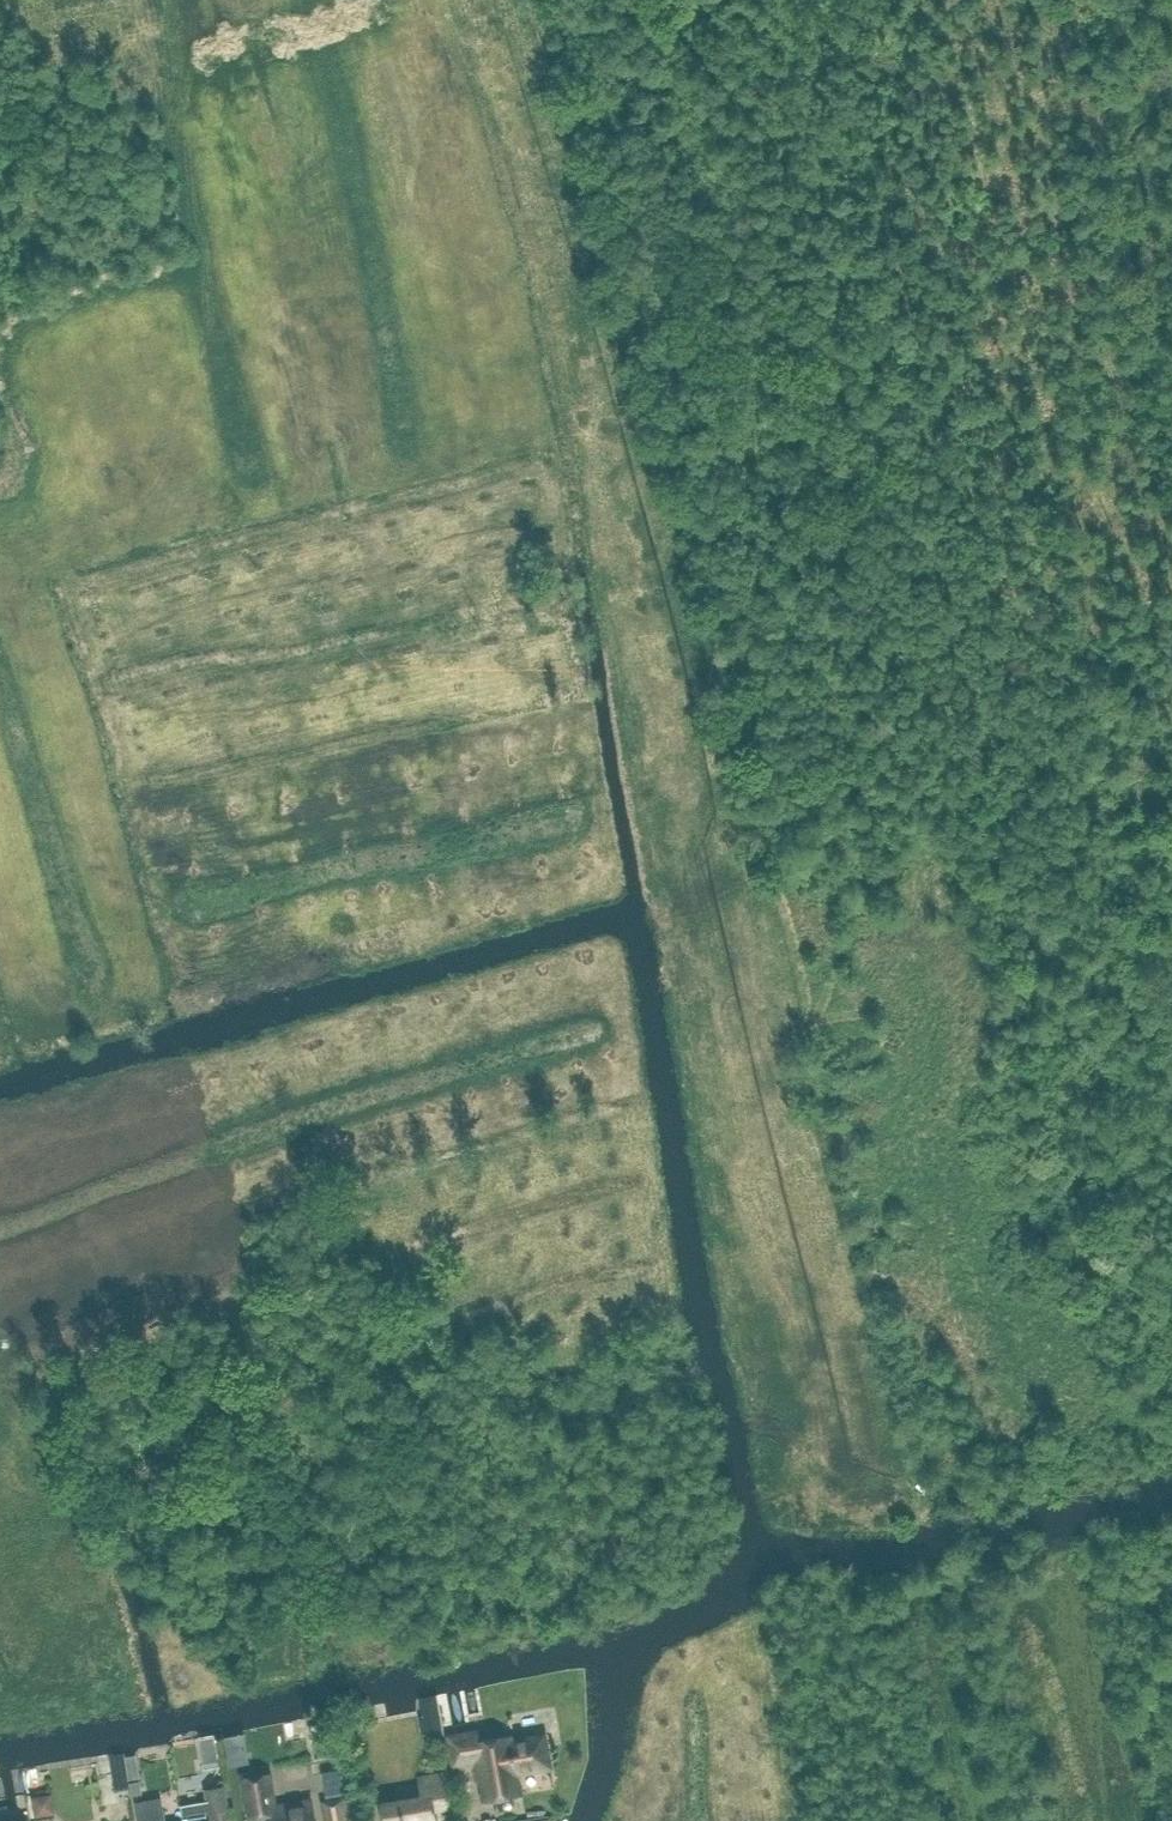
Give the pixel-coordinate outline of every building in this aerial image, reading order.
[(429,1739),(444,1736),(436,1692),(416,1696),(420,1715),(416,1715),(420,1734),(427,1732),(429,1739)] [(484,1801),(521,1795),(517,1774),(551,1768),(545,1735),(511,1741),(510,1735),(480,1741),(478,1732),(449,1736),(454,1768),(477,1764),(484,1801)] [(346,1798),(341,1767),(321,1770),(326,1799),(322,1800),(325,1820),(350,1820),(346,1798)] [(250,1819),(259,1817),(260,1820),(314,1820),(310,1799),(273,1806),(267,1775),(242,1779),(250,1819)] [(434,1811),(451,1808),(445,1775),(422,1779),(425,1798),(383,1805),(385,1820),(436,1820),(434,1811)] [(223,1787),(204,1791),(208,1815),(227,1811),(223,1787)] [(160,1799),(134,1803),(137,1820),(164,1820),(160,1799)]
